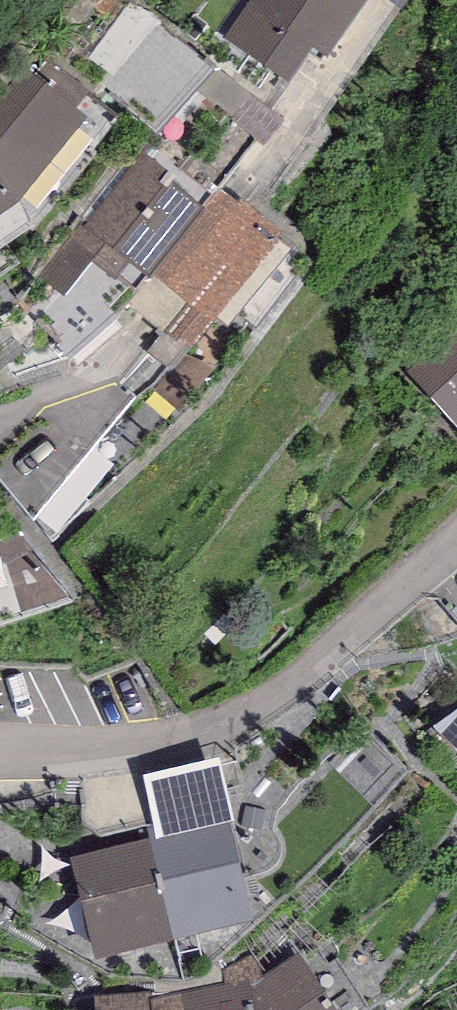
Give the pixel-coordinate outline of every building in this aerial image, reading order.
[(220,40),(288,89),(313,54),(326,64),(372,0),(249,0),(220,40)] [(215,72),(131,2),(86,55),(118,82),(107,94),(159,138),(215,72)] [(0,97),(0,218),(23,203),(86,122),(23,69),(0,97)] [(176,179),(143,152),(86,222),(83,219),(38,273),(64,295),(91,263),(115,283),(117,280),(135,294),(204,211),(201,209),(171,184),(176,179)] [(237,203),(218,189),(201,209),(204,211),(135,294),(129,303),(188,351),(215,319),(228,329),(291,250),(278,239),(282,234),(239,200),(237,203)] [(403,372),(456,433),(456,327),(403,372)] [(32,611),(64,598),(40,538),(8,551),(32,611)] [(432,729),(456,755),(456,712),(432,729)] [(155,838),(154,842),(230,825),(235,825),(220,760),(143,777),(155,838)] [(154,842),(176,942),(252,925),(230,825),(154,842)] [(176,942),(154,842),(155,838),(70,858),(95,962),(176,942)] [(95,999),(95,1009),(334,1009),(299,953),(262,978),(256,954),(223,969),(225,985),(151,999),(149,991),(95,999)]
